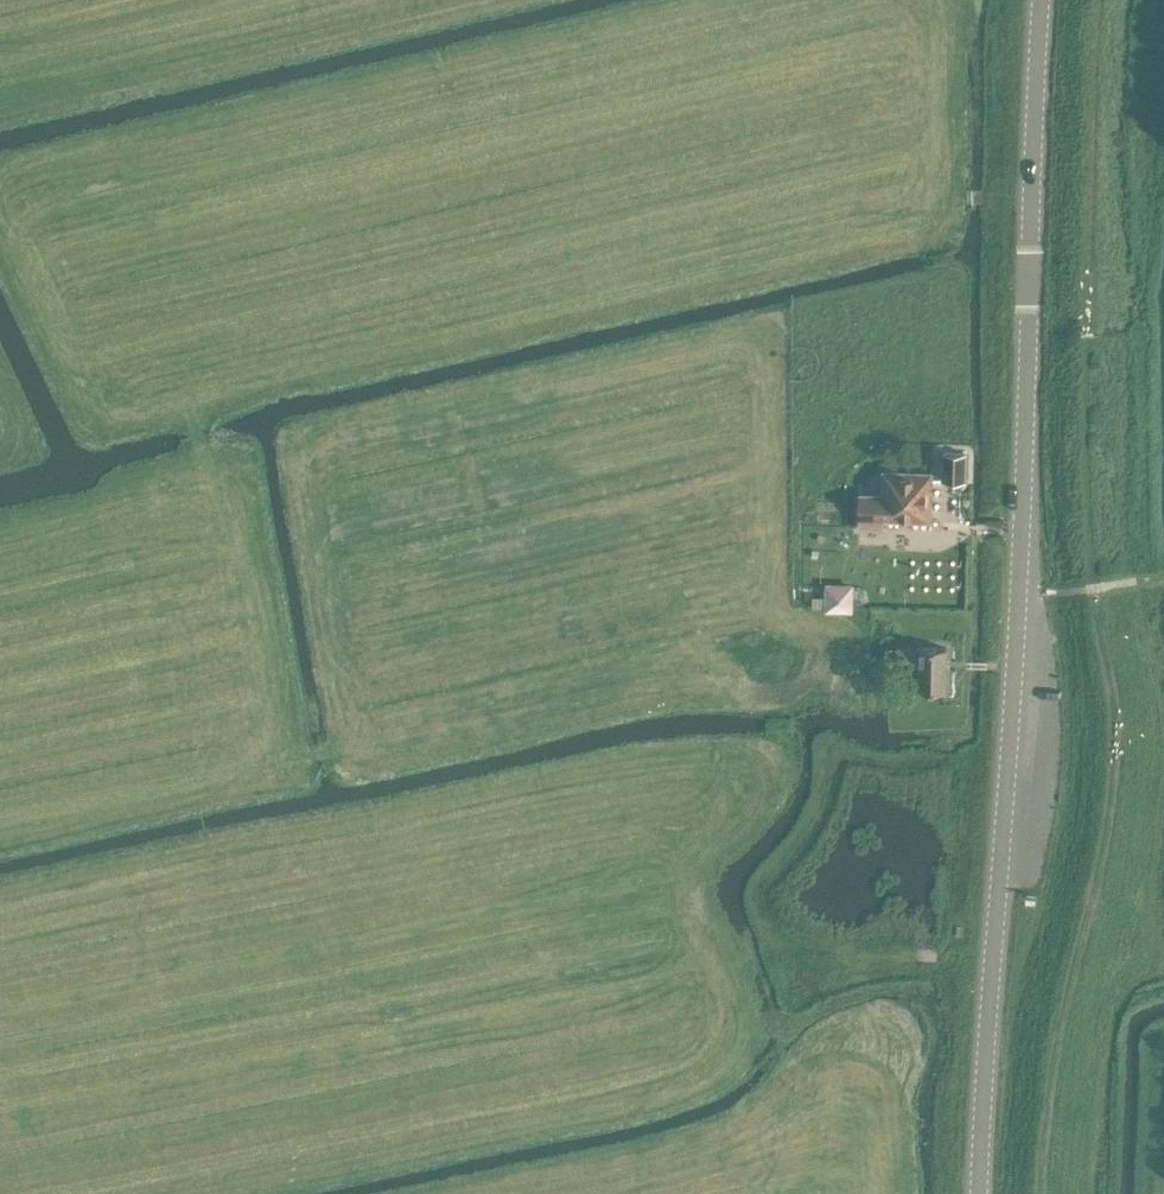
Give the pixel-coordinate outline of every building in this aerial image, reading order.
[(971,445),(950,445),(950,472),(970,472),(971,445)] [(866,487),(866,514),(937,514),(937,463),(889,463),(888,487),(866,487)] [(834,575),(834,603),(858,603),(858,575),(834,575)] [(898,643),(887,643),(887,655),(898,656),(922,656),(922,685),(947,685),(948,642),(922,642),(922,644),(898,643)]
